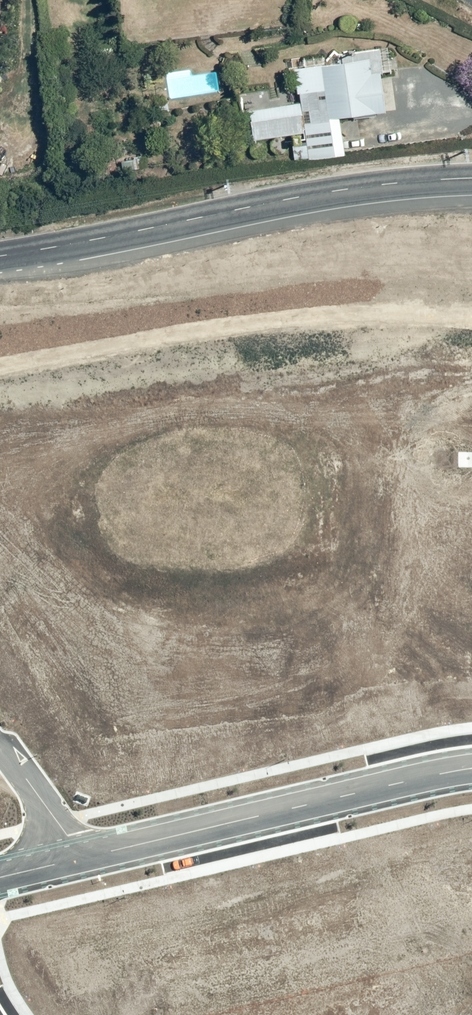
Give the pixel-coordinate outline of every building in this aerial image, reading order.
[(299,103),(248,110),(252,139),(302,133),(306,159),(345,154),(340,116),(384,110),(379,72),(370,73),(368,56),(294,66),(299,103)]
